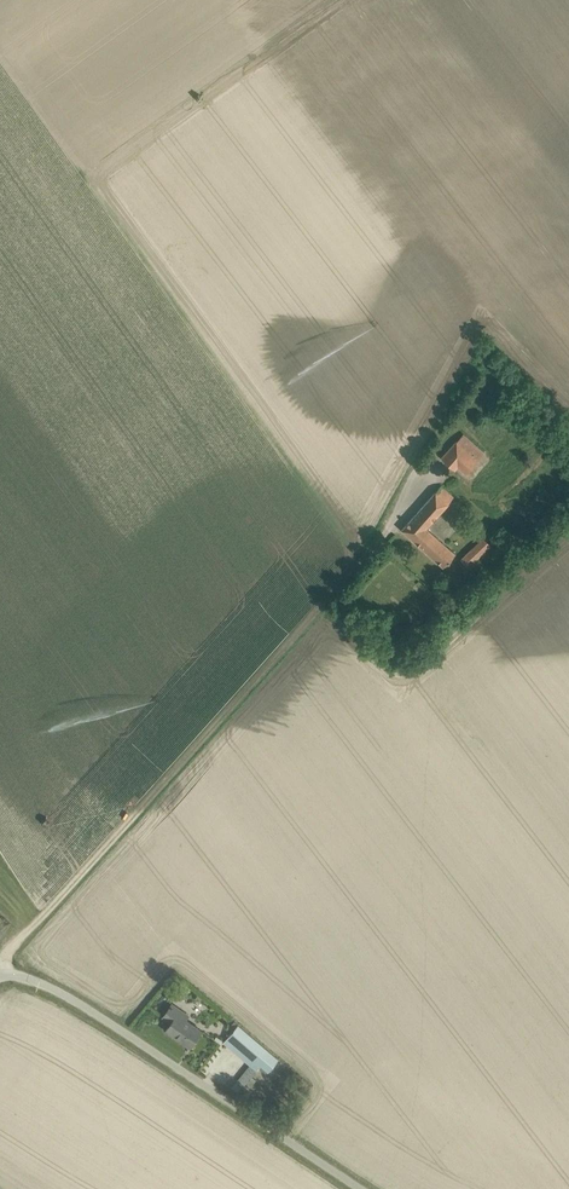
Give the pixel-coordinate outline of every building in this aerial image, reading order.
[(441,456),(456,469),(459,466),(467,473),(486,452),(464,432),(458,439),(457,439),(441,456)] [(402,529),(444,566),(456,553),(426,527),(454,497),(441,485),(402,529)] [(479,527),(484,532),(490,526),(484,521),(479,527)] [(461,558),(469,566),(492,544),(484,536),(461,558)] [(181,984),(172,986),(175,1000),(184,998),(181,984)] [(172,1004),(164,1016),(172,1021),(166,1029),(190,1045),(201,1030),(186,1019),(189,1016),(172,1004)] [(238,1024),(236,1026),(228,1036),(268,1070),(279,1058),(238,1024)] [(234,1084),(241,1089),(250,1074),(244,1070),(234,1084)]
